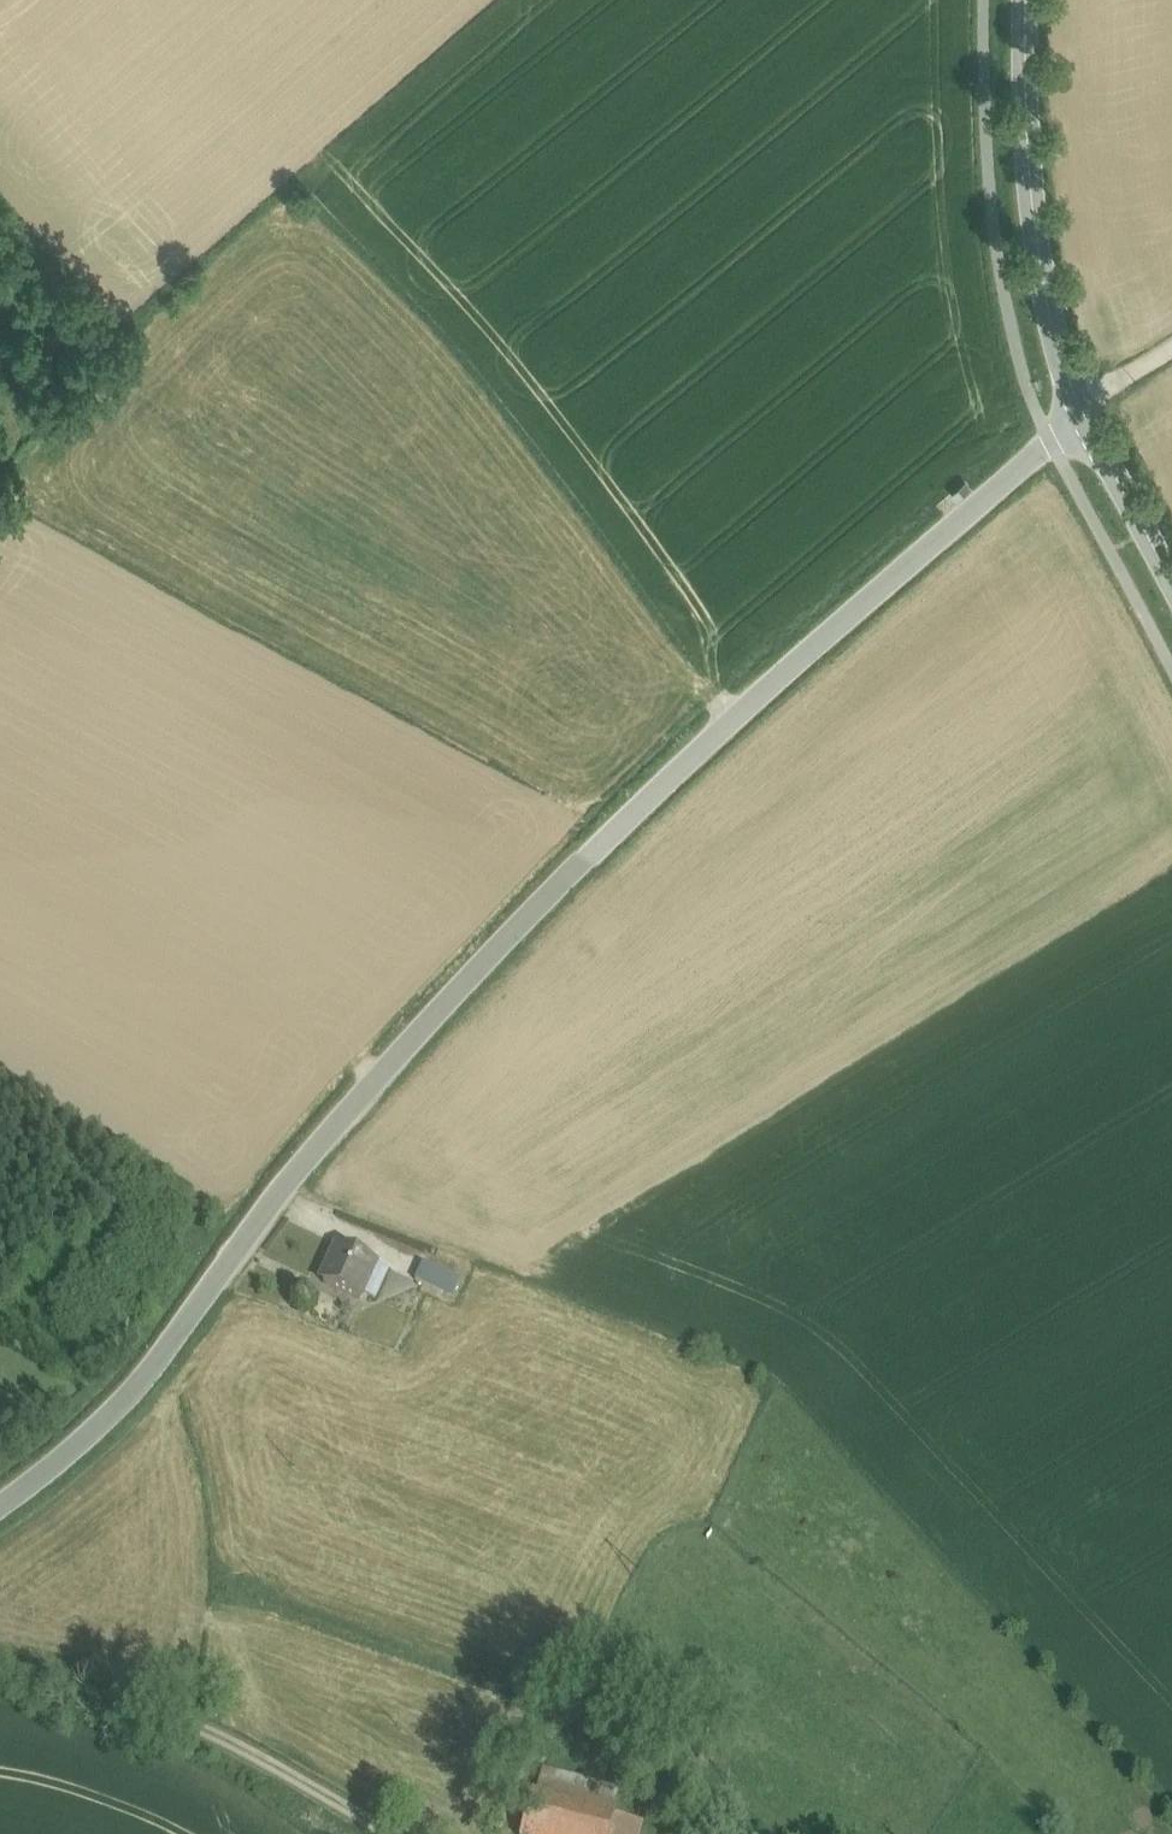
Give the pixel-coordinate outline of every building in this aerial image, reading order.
[(389,1270),(337,1246),(320,1284),(360,1302),(361,1299),(375,1301),(389,1270)] [(459,1281),(424,1265),(415,1282),(451,1299),(459,1281)] [(556,1771),(551,1789),(614,1806),(619,1788),(556,1771)] [(532,1792),(520,1833),(610,1833),(616,1814),(532,1792)] [(616,1814),(610,1833),(639,1833),(643,1822),(616,1814)]
